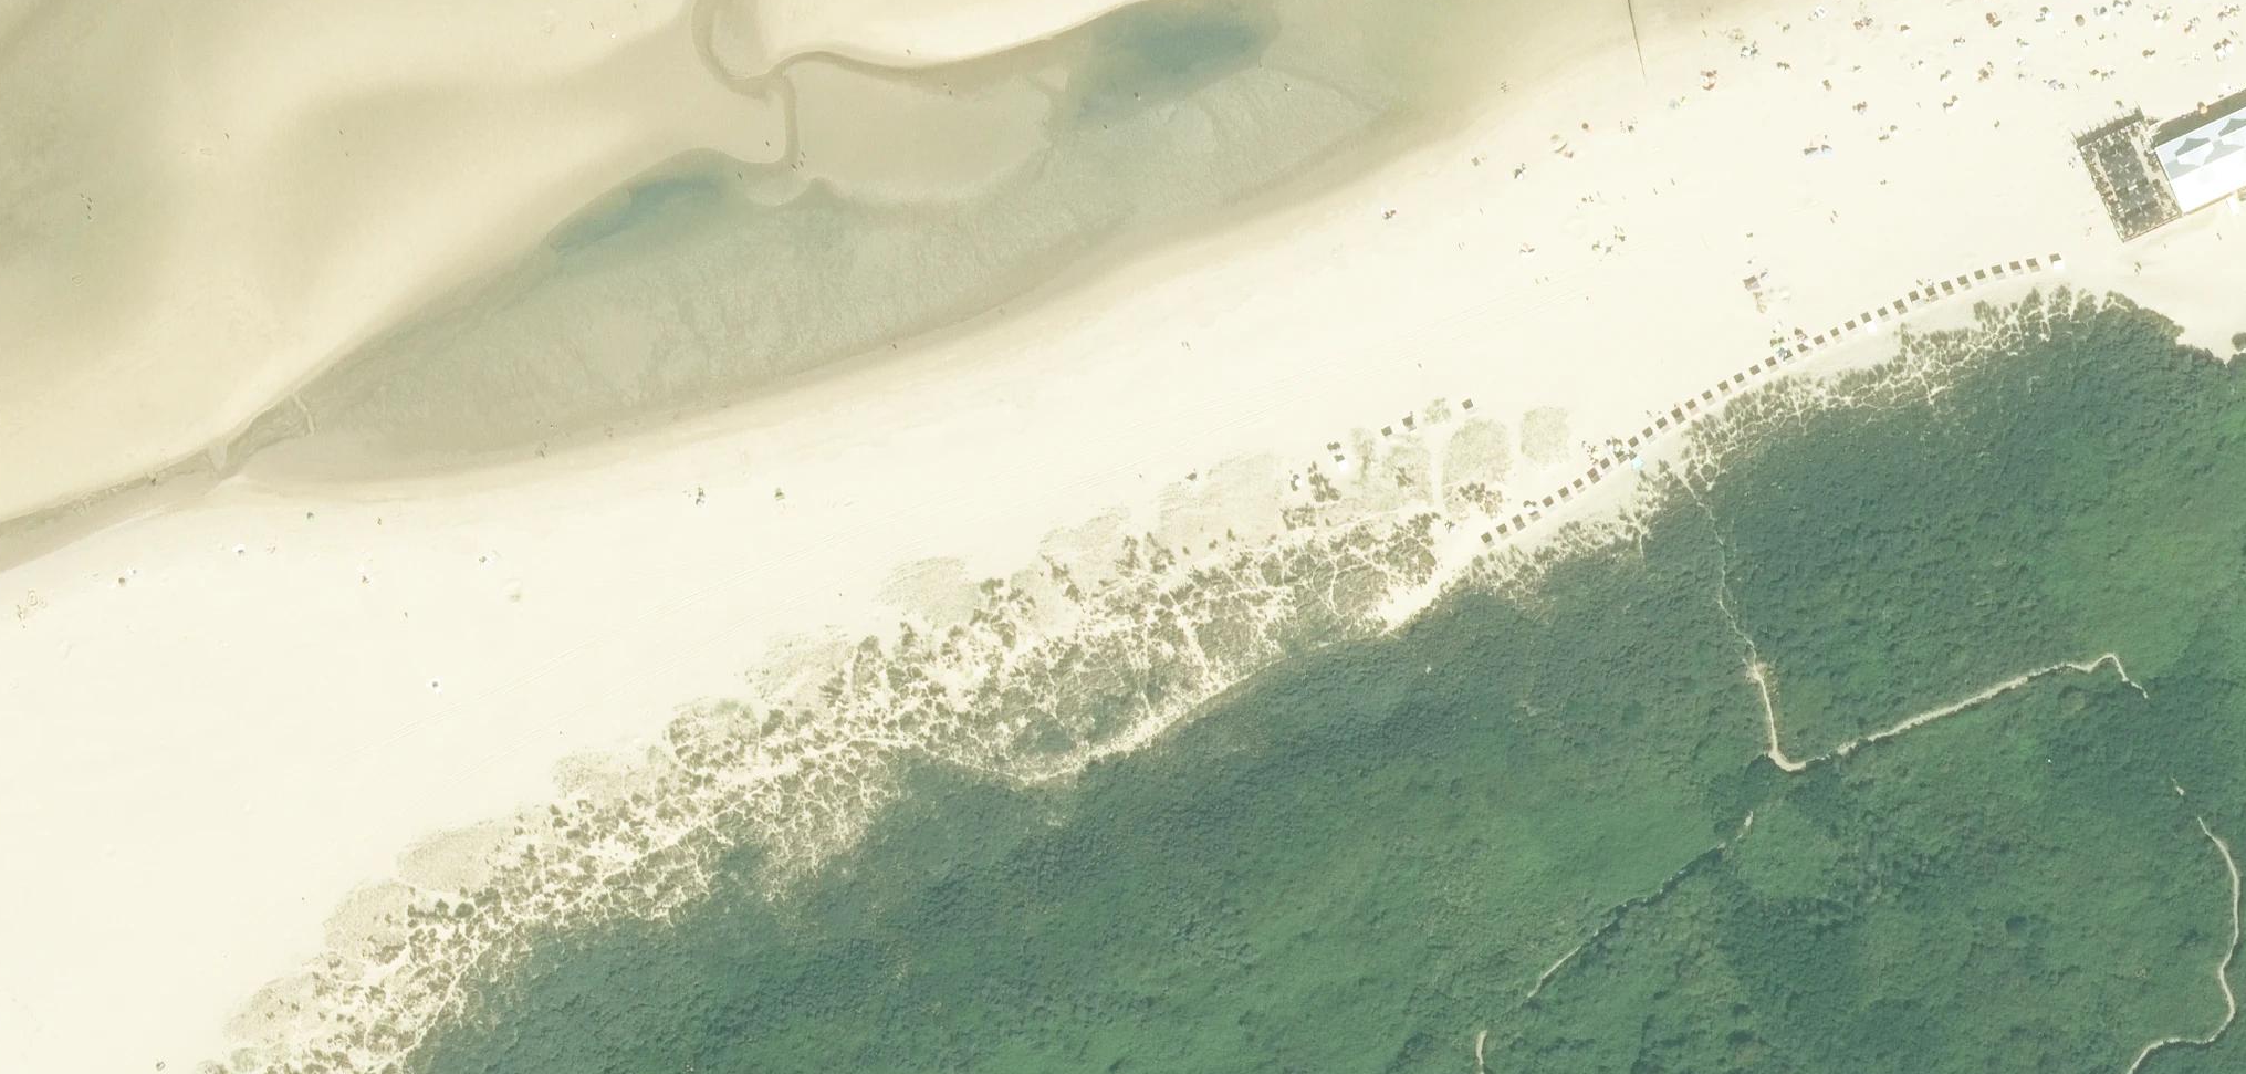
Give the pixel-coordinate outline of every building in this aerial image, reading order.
[(2156,148),(2156,149),(2164,146),(2177,174),(2169,177),(2183,208),(2245,179),(2245,107),(2158,147),(2156,148)]
